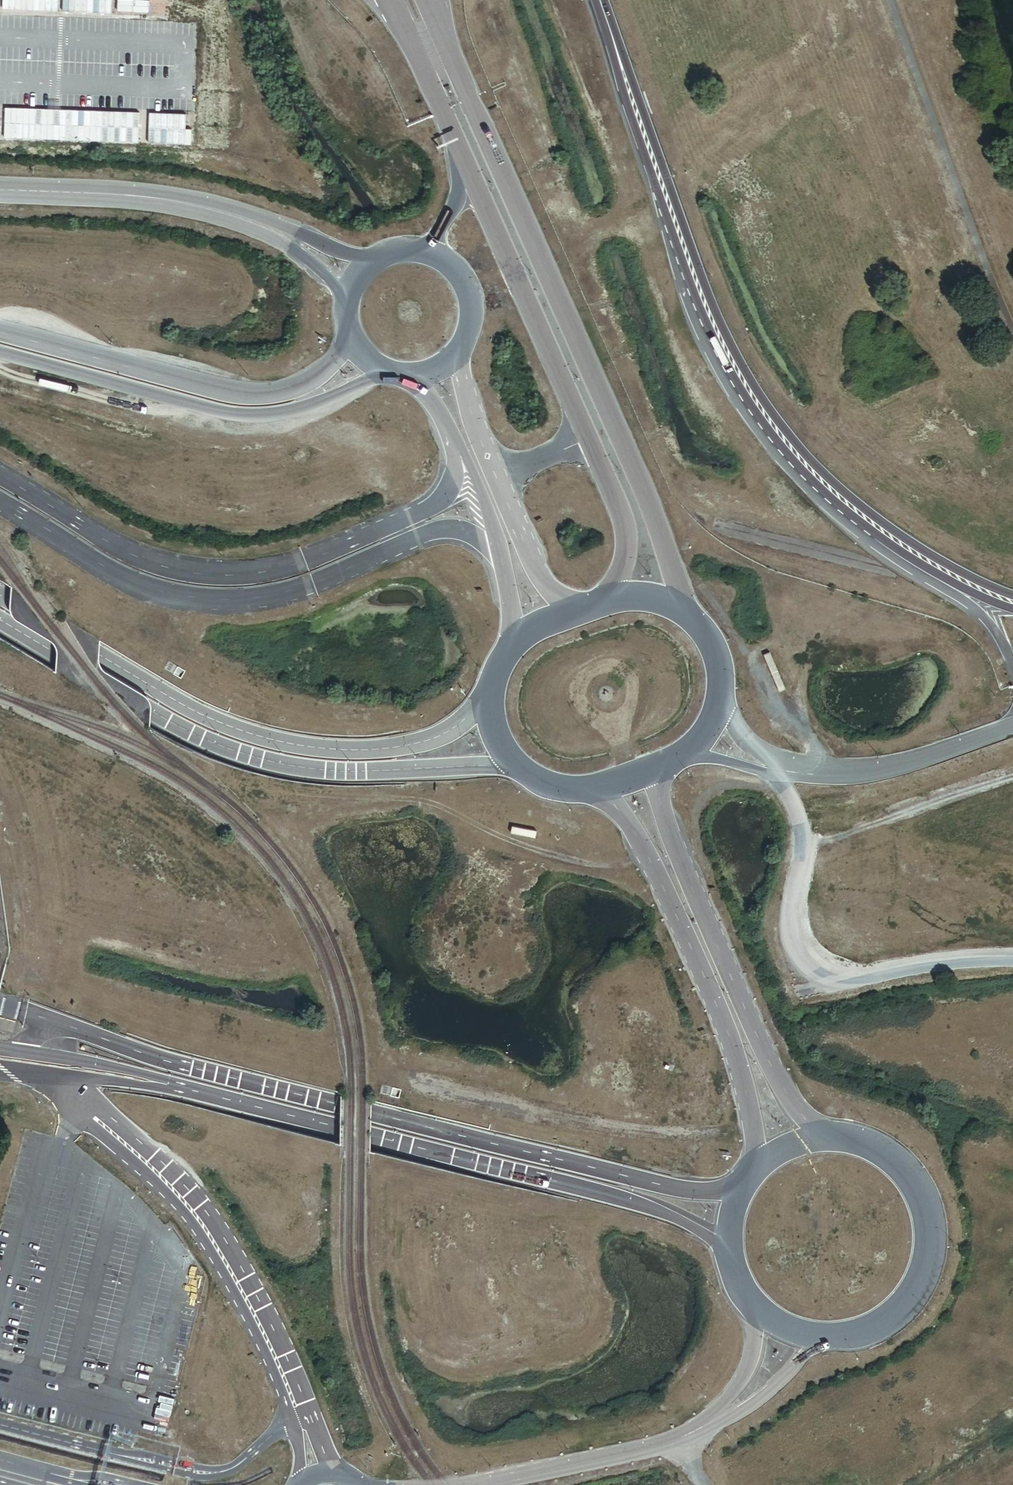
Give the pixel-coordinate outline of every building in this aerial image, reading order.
[(785,688),(769,652),(763,655),(779,691),(785,688)]
